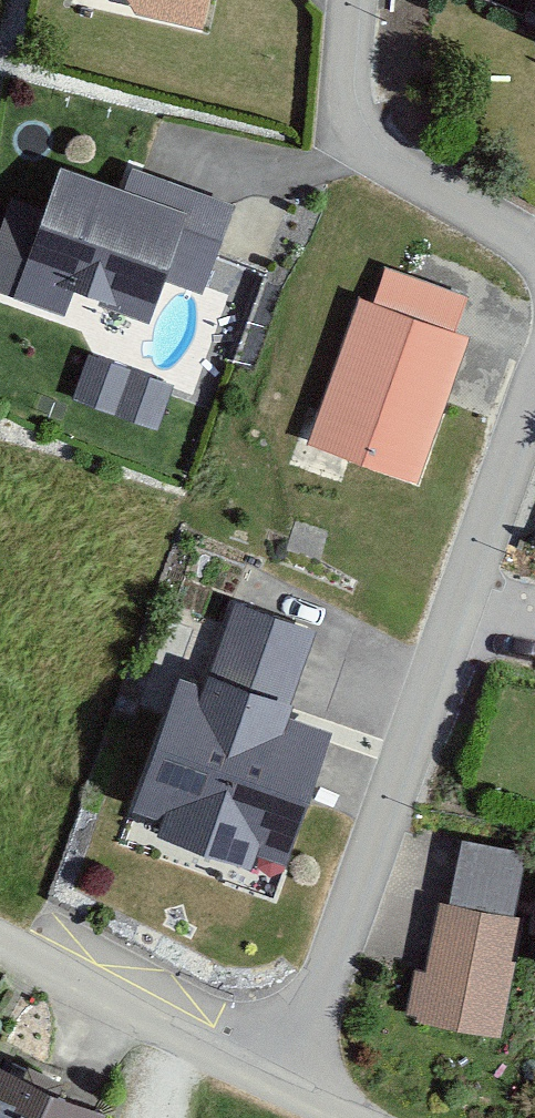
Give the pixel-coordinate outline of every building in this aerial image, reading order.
[(126,15),(187,24),(191,0),(117,0),(126,15)] [(526,43),(534,47),(534,21),(526,43)] [(138,198),(47,166),(1,298),(55,317),(63,293),(138,319),(154,271),(198,286),(228,202),(146,174),(138,198)] [(460,338),(350,298),(298,444),(408,483),(460,338)] [(167,383),(81,354),(66,400),(152,428),(167,383)] [(215,629),(177,618),(118,807),(143,815),(138,831),(234,860),(239,844),(273,854),(317,714),(283,703),(308,625),(224,599),(215,629)] [(519,916),(434,900),(411,1020),(497,1036),(519,916)] [(525,973),(534,975),(534,914),(525,973)] [(0,1072),(0,1117),(96,1117),(97,1114),(0,1072)]
